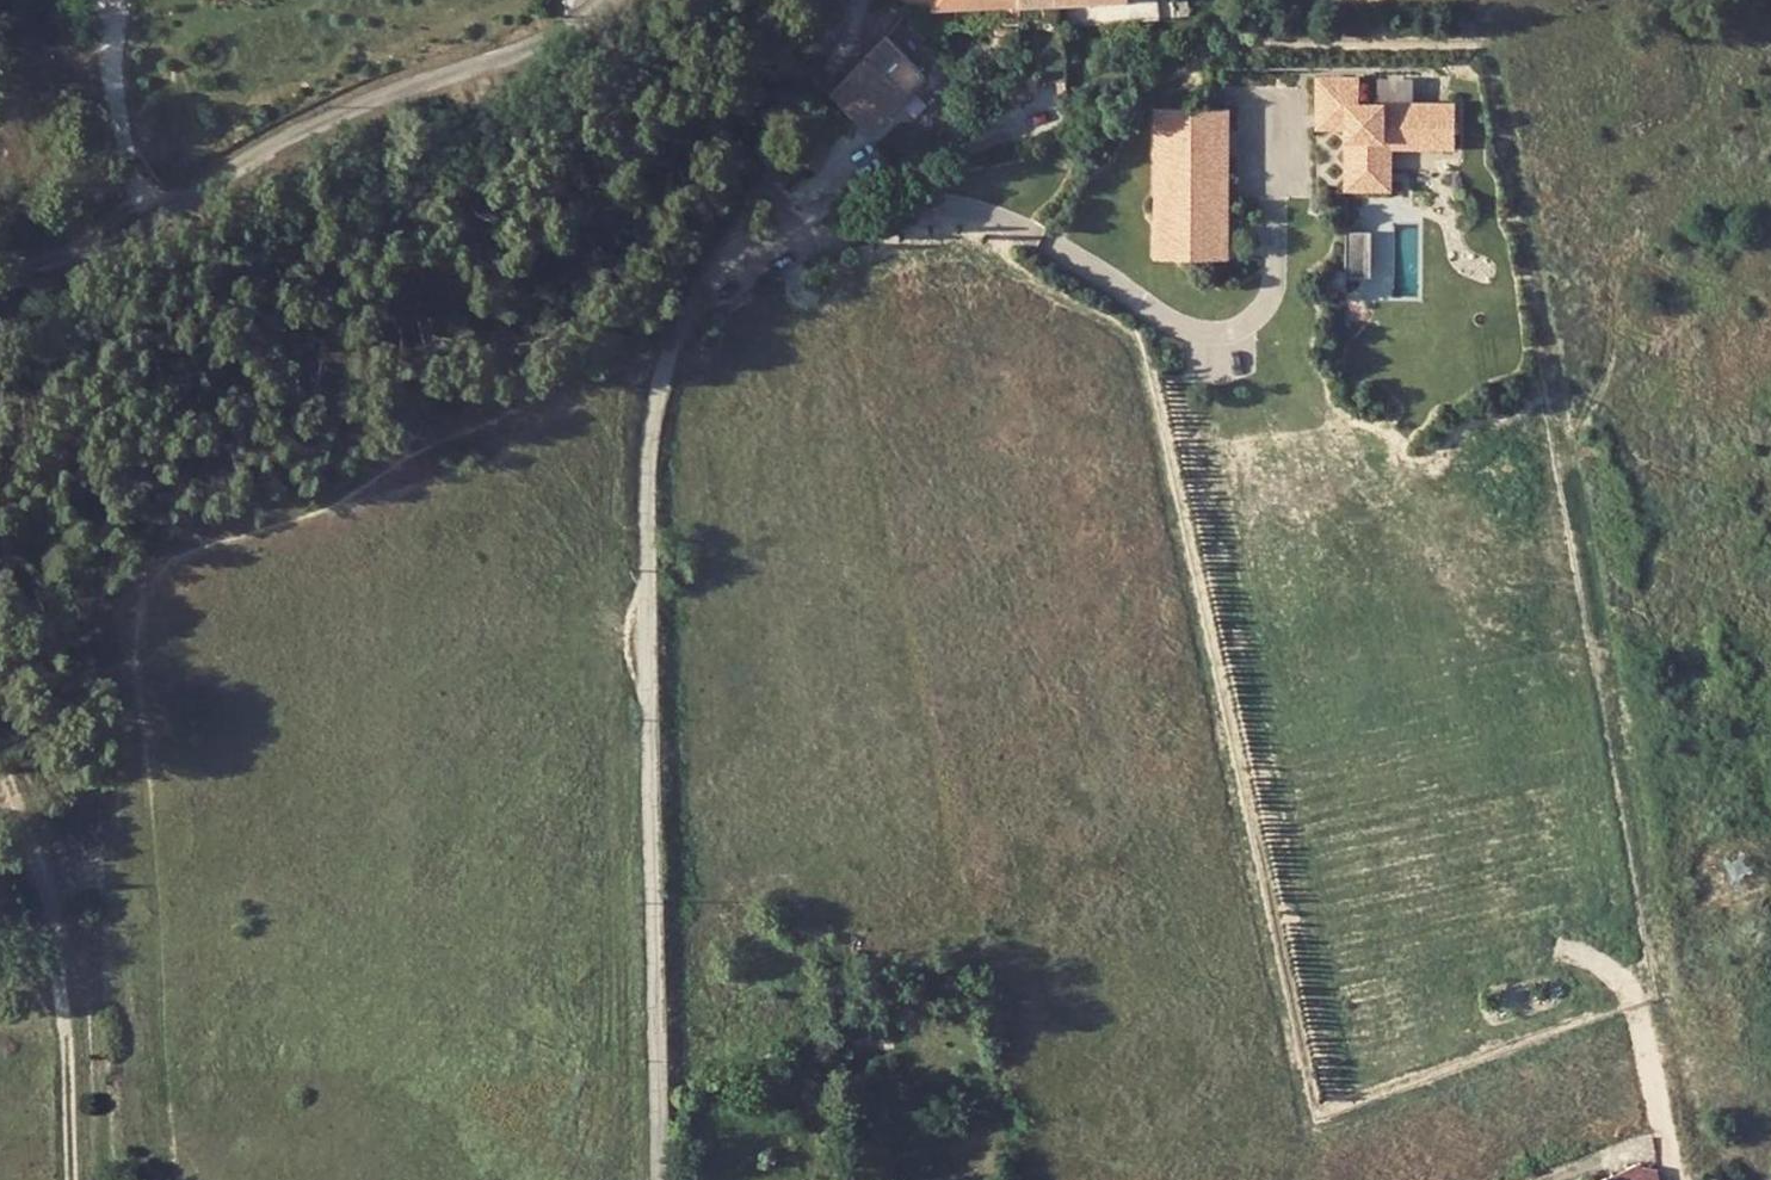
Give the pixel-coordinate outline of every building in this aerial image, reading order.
[(886,37),(831,94),(870,132),(925,76),(886,37)] [(1356,73),(1314,75),(1315,126),(1346,125),(1347,184),(1392,184),(1391,141),(1457,140),(1455,95),(1357,97),(1356,73)] [(1154,106),(1153,258),(1228,258),(1230,106),(1154,106)] [(819,139),(809,134),(795,163),(806,168),(819,139)] [(816,173),(830,144),(819,139),(806,168),(816,173)] [(1396,229),(1345,229),(1346,272),(1367,272),(1367,297),(1396,297),(1396,229)] [(1364,293),(1364,274),(1343,274),(1343,294),(1364,293)] [(28,298),(7,302),(10,314),(30,310),(29,306),(38,305),(36,297),(28,298)] [(1656,1160),(1619,1167),(1622,1179),(1660,1179),(1656,1160)]
